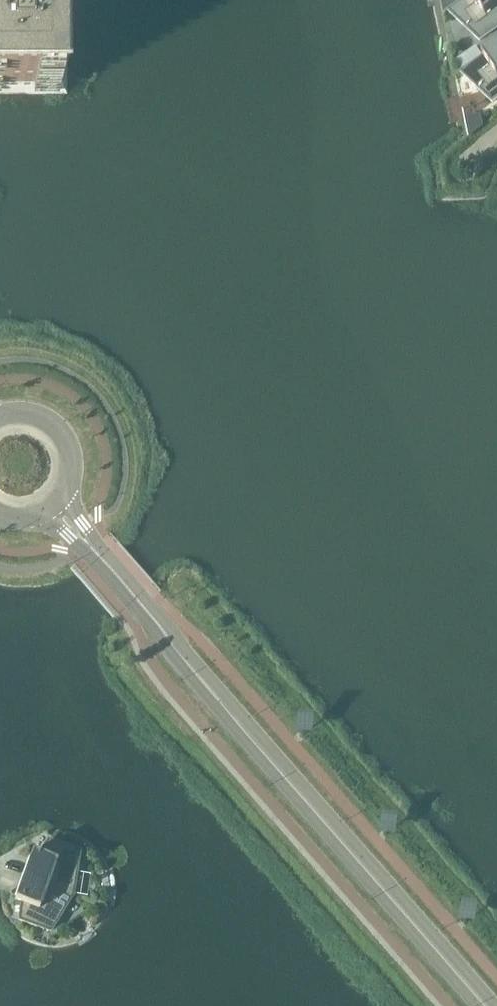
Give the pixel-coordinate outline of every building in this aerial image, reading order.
[(21,88),(62,88),(62,84),(62,0),(0,0),(0,88),(21,88)] [(448,11),(480,41),(485,38),(496,29),(496,0),(463,0),(448,11)] [(485,38),(493,49),(496,46),(496,30),(496,29),(485,38)] [(461,72),(493,103),(496,100),(496,46),(493,49),(461,72)] [(32,853),(23,877),(73,895),(79,853),(48,841),(39,856),(32,853)] [(73,895),(23,877),(14,901),(21,904),(19,921),(50,932),(73,895)]
